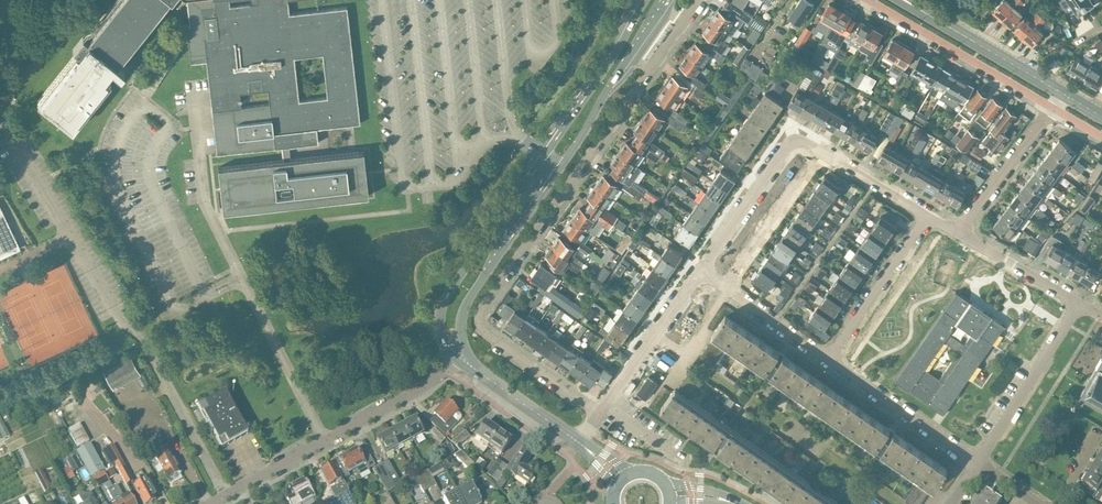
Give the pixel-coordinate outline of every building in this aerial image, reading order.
[(114,6),(87,40),(83,36),(73,49),(75,50),(77,52),(76,53),(76,54),(76,53),(38,100),(72,128),(110,81),(106,78),(107,77),(113,69),(120,74),(124,69),(117,64),(119,62),(168,0),(119,0),(114,6)] [(187,2),(189,24),(187,24),(186,24),(190,62),(191,62),(198,61),(202,60),(206,60),(209,90),(213,129),(228,127),(231,152),(281,146),(283,159),(217,167),(220,186),(222,208),(222,211),(239,210),(251,208),(368,195),(366,176),(366,174),(366,172),(363,154),(363,151),(356,151),(290,159),(289,145),(295,145),(318,142),(316,128),(327,126),(353,123),(360,123),(347,7),(289,13),(288,0),(250,0),(250,2),(230,5),(230,0),(187,0),(187,2)] [(731,2),(729,0),(727,0),(724,5),(736,13),(739,15),(742,9),(740,8),(731,2)] [(748,0),(732,0),(731,2),(740,8),(742,9),(748,0)] [(787,13),(789,15),(788,15),(795,20),(792,23),(798,27),(814,3),(809,0),(800,0),(795,7),(793,5),(787,13)] [(1010,1),(1009,0),(1001,0),(992,10),(1001,18),(1017,0),(1011,0),(1010,1)] [(1001,18),(1010,26),(1023,12),(1019,8),(1025,1),(1024,1),(1024,0),(1017,0),(1001,18)] [(1069,13),(1076,8),(1078,12),(1078,13),(1079,12),(1093,3),(1094,2),(1093,2),(1092,0),(1060,0),(1069,13)] [(826,33),(841,9),(830,2),(815,27),(825,33),(826,33)] [(745,19),(739,15),(724,5),(720,10),(719,9),(718,9),(711,20),(711,21),(726,31),(729,33),(732,35),(738,27),(739,28),(745,19)] [(1022,36),(1045,11),(1040,6),(1034,12),(1036,14),(1031,19),(1026,15),(1014,29),(1022,36)] [(841,9),(826,33),(825,33),(814,52),(810,58),(810,59),(812,60),(826,69),(826,68),(835,54),(840,45),(844,39),(845,37),(855,20),(856,19),(851,16),(852,15),(841,9)] [(1051,16),(1045,11),(1022,36),(1031,44),(1043,30),(1038,26),(1043,20),(1045,22),(1051,16)] [(761,30),(768,20),(757,13),(750,23),(761,30)] [(855,20),(845,37),(850,40),(849,42),(859,48),(872,26),(862,20),(860,23),(855,20)] [(729,33),(726,31),(711,21),(703,31),(709,35),(705,40),(722,52),(728,43),(724,40),(729,33)] [(791,48),(799,52),(813,30),(806,26),(791,48)] [(883,32),(872,26),(859,48),(868,53),(865,59),(872,63),(883,43),(878,40),(883,32)] [(761,31),(754,27),(751,32),(757,37),(761,31)] [(893,61),(904,44),(893,38),(883,55),(893,61)] [(726,56),(722,53),(722,52),(705,40),(701,46),(695,42),(688,54),(703,64),(711,53),(722,61),(726,56)] [(904,44),(893,61),(890,68),(900,74),(893,86),(898,90),(908,73),(903,69),(905,66),(914,50),(904,44)] [(792,49),(788,53),(789,58),(796,56),(797,52),(792,49)] [(739,53),(734,61),(739,65),(745,57),(739,53)] [(681,65),(686,69),(696,75),(703,64),(688,54),(680,64),(681,65)] [(835,54),(826,68),(832,72),(840,58),(835,54)] [(919,82),(921,78),(931,60),(921,54),(909,75),(913,77),(912,78),(919,82)] [(1083,79),(1092,64),(1077,55),(1068,70),(1083,79)] [(756,80),(758,77),(766,83),(771,75),(762,70),(764,68),(746,57),(739,69),(756,80)] [(931,60),(921,78),(931,84),(941,66),(931,60)] [(1092,64),(1083,79),(1096,87),(1101,78),(1101,61),(1098,68),(1092,64)] [(805,89),(799,86),(789,103),(801,109),(809,95),(823,72),(811,65),(806,74),(812,78),(805,89)] [(940,97),(954,73),(944,67),(930,92),(935,95),(939,87),(944,90),(939,97),(940,97)] [(686,69),(682,74),(691,80),(692,81),(696,75),(686,69)] [(852,83),(858,86),(866,73),(860,69),(854,81),(852,83)] [(845,73),(842,77),(848,81),(851,76),(845,73)] [(858,86),(871,94),(874,89),(872,88),(877,79),(866,73),(858,86)] [(964,79),(954,73),(940,97),(946,101),(945,102),(947,103),(945,107),(944,109),(946,110),(964,79)] [(681,97),(688,86),(674,76),(672,75),(665,86),(681,97)] [(724,108),(729,111),(751,78),(747,75),(731,98),(727,104),(727,105),(724,108)] [(766,91),(776,98),(785,86),(774,78),(767,87),(766,91)] [(964,79),(946,110),(950,112),(954,106),(955,106),(959,99),(964,102),(974,85),(964,79)] [(821,84),(817,82),(813,90),(817,92),(821,84)] [(837,82),(832,91),(839,95),(844,88),(845,86),(837,82)] [(674,107),(680,98),(681,97),(665,86),(657,97),(673,108),(674,107)] [(706,91),(698,86),(694,93),(701,98),(706,91)] [(843,99),(848,91),(844,88),(839,95),(839,97),(835,103),(837,104),(841,98),(842,99),(843,99)] [(966,103),(960,111),(956,116),(960,120),(964,115),(970,119),(972,115),(976,118),(982,109),(978,106),(987,95),(978,88),(966,103)] [(727,104),(731,98),(719,90),(715,97),(727,104)] [(766,91),(743,123),(761,136),(784,104),(776,98),(766,91)] [(809,95),(801,109),(812,116),(820,102),(809,95)] [(982,109),(976,118),(986,126),(1003,104),(993,96),(983,109),(982,109)] [(894,100),(891,105),(899,110),(902,104),(894,100)] [(823,123),(832,109),(820,102),(812,116),(823,123)] [(861,110),(858,116),(863,119),(869,110),(863,107),(861,110)] [(1000,130),(1003,132),(1016,114),(1006,107),(994,123),(990,128),(991,129),(987,134),(993,139),(1000,130)] [(642,119),(657,130),(665,119),(650,108),(642,119)] [(729,111),(724,108),(702,140),(706,143),(729,111)] [(685,125),(685,124),(689,119),(675,109),(671,115),(685,125)] [(835,129),(843,115),(832,109),(823,123),(835,129)] [(879,129),(886,132),(896,114),(890,110),(879,129)] [(915,117),(924,123),(925,123),(928,117),(928,116),(919,110),(915,117)] [(896,114),(886,132),(884,135),(891,139),(903,118),(896,114)] [(676,127),(680,121),(671,115),(667,120),(676,127)] [(846,136),(854,122),(843,115),(835,129),(846,136)] [(650,141),(657,130),(642,119),(635,130),(638,132),(638,133),(634,138),(646,146),(648,147),(651,143),(650,141)] [(925,126),(933,131),(937,124),(929,120),(928,120),(927,123),(925,126)] [(858,143),(866,129),(854,122),(846,136),(858,143)] [(720,156),(738,168),(761,136),(743,123),(720,156)] [(866,129),(858,143),(869,149),(878,135),(870,131),(872,129),(867,127),(866,129)] [(948,128),(944,134),(951,138),(955,132),(948,128)] [(968,128),(956,143),(967,150),(978,135),(968,128)] [(991,147),(988,152),(991,155),(996,150),(997,150),(1008,136),(1003,132),(1000,130),(993,139),(987,134),(982,140),(991,147)] [(918,142),(912,151),(916,154),(919,149),(920,150),(926,140),(921,137),(918,142)] [(619,152),(619,153),(634,163),(646,146),(634,138),(630,144),(627,142),(627,141),(619,152)] [(1068,161),(1068,162),(1076,151),(1059,138),(1051,149),(1067,162),(1068,161)] [(713,148),(706,143),(702,140),(698,146),(708,153),(709,154),(711,151),(713,148)] [(908,149),(912,151),(917,142),(913,140),(908,149)] [(1079,152),(1085,145),(1078,140),(1073,148),(1079,152)] [(665,150),(652,141),(651,143),(648,147),(661,156),(665,150)] [(889,164),(897,150),(886,144),(877,158),(889,164)] [(970,152),(981,159),(985,151),(976,145),(970,152)] [(693,169),(696,164),(695,164),(697,160),(701,163),(708,153),(698,146),(691,156),(685,164),(693,169)] [(953,147),(950,153),(955,156),(959,150),(953,147)] [(1067,162),(1051,149),(1043,160),(1059,172),(1068,162),(1068,161),(1067,162)] [(900,171),(908,157),(897,150),(889,164),(900,171)] [(930,162),(935,165),(939,159),(941,155),(936,152),(934,156),(930,162)] [(966,163),(970,156),(962,152),(958,158),(966,163)] [(634,163),(619,153),(611,163),(615,166),(611,171),(616,175),(644,194),(644,195),(648,189),(634,180),(642,169),(634,163)] [(900,171),(912,178),(920,164),(919,164),(922,160),(915,156),(913,160),(908,157),(900,171)] [(979,170),(982,164),(970,156),(966,163),(979,170)] [(1059,172),(1043,160),(1035,170),(1051,183),(1059,172)] [(1092,172),(1098,175),(1101,168),(1101,163),(1098,160),(1092,172)] [(1079,170),(1080,171),(1083,166),(1077,161),(1074,166),(1079,170)] [(696,164),(693,169),(700,174),(703,169),(696,164)] [(923,185),(932,171),(920,164),(912,178),(923,185)] [(1076,174),(1079,170),(1074,166),(1072,165),(1069,169),(1076,174)] [(932,171),(923,185),(935,191),(943,177),(945,173),(934,166),(931,171),(932,171)] [(694,182),(698,176),(687,169),(683,175),(694,182)] [(713,180),(728,190),(736,179),(721,169),(713,180)] [(1027,181),(1043,193),(1051,183),(1035,170),(1027,181)] [(825,175),(819,183),(838,195),(839,197),(845,189),(841,186),(839,185),(843,179),(831,171),(828,177),(825,175)] [(958,177),(957,178),(962,180),(966,174),(961,172),(958,177)] [(1098,175),(1092,172),(1088,177),(1094,182),(1098,175)] [(619,185),(640,200),(644,194),(616,175),(612,180),(604,174),(596,185),(612,196),(619,185)] [(946,198),(954,184),(943,177),(935,191),(946,198)] [(728,190),(713,180),(705,191),(720,201),(728,190)] [(1043,193),(1027,181),(1018,192),(1035,204),(1043,193)] [(676,183),(673,187),(679,192),(682,187),(676,183)] [(815,189),(814,190),(830,201),(830,200),(833,202),(838,196),(838,195),(819,183),(815,189)] [(954,184),(946,198),(958,205),(966,191),(954,184)] [(588,196),(592,198),(588,204),(614,223),(618,216),(605,207),(605,208),(604,207),(612,196),(596,185),(588,196)] [(1056,186),(1053,190),(1059,195),(1062,192),(1056,186)] [(682,187),(679,192),(685,195),(688,191),(682,187)] [(814,191),(809,197),(825,208),(829,202),(830,201),(814,190),(814,191)] [(720,201),(705,191),(698,202),(713,212),(720,201)] [(1035,204),(1018,192),(1010,202),(1026,215),(1027,215),(1035,204)] [(1083,196),(1078,192),(1073,198),(1079,202),(1083,196)] [(1080,207),(1086,212),(1095,199),(1090,195),(1080,207)] [(852,198),(851,200),(844,196),(842,198),(846,201),(847,202),(849,203),(853,206),(856,201),(852,198)] [(661,205),(664,207),(666,208),(671,200),(666,197),(665,199),(661,205)] [(808,199),(804,205),(819,216),(824,210),(825,208),(809,197),(808,199)] [(1054,202),(1048,197),(1045,201),(1051,206),(1054,202)] [(713,212),(698,202),(690,213),(705,223),(713,212)] [(1026,215),(1010,202),(1002,213),(1018,226),(1027,215),(1026,215)] [(849,203),(843,210),(847,213),(853,206),(849,203)] [(573,218),(588,229),(595,233),(602,224),(610,229),(614,223),(588,204),(584,210),(580,207),(573,218)] [(664,207),(661,205),(658,209),(664,213),(667,209),(666,208),(664,207)] [(799,212),(814,223),(818,218),(819,216),(804,205),(802,207),(799,212)] [(875,222),(891,233),(896,225),(894,223),(898,217),(883,206),(878,212),(880,214),(875,222)] [(19,248),(0,207),(0,257),(19,248)] [(1039,208),(1036,212),(1043,217),(1046,213),(1039,208)] [(667,209),(664,213),(670,217),(673,213),(667,209)] [(858,210),(855,213),(864,219),(866,215),(858,210)] [(834,215),(842,220),(845,217),(837,211),(834,215)] [(1077,211),(1071,220),(1073,221),(1080,225),(1085,216),(1077,211)] [(797,215),(794,219),(809,230),(813,226),(814,223),(799,212),(797,215)] [(705,223),(690,213),(683,223),(698,234),(705,223)] [(1018,226),(1002,213),(994,224),(1010,236),(1018,226)] [(832,218),(840,224),(842,220),(834,215),(832,218)] [(1092,221),(1086,217),(1082,222),(1089,226),(1092,221)] [(588,229),(573,218),(565,229),(581,240),(588,229)] [(788,227),(804,238),(807,234),(809,231),(809,230),(794,219),(793,220),(791,223),(788,227)] [(848,224),(856,230),(858,226),(850,220),(848,224)] [(891,233),(875,222),(870,229),(886,240),(891,233)] [(698,234),(683,223),(675,234),(690,245),(698,234)] [(848,224),(845,228),(853,233),(856,230),(848,224)] [(835,231),(826,226),(824,229),(832,235),(835,231)] [(638,230),(633,227),(629,232),(634,236),(638,230)] [(786,231),(783,234),(799,245),(801,242),(804,238),(788,227),(786,231)] [(1043,227),(1036,236),(1043,241),(1050,232),(1043,227)] [(832,235),(824,229),(821,233),(829,239),(832,235)] [(886,240),(870,229),(865,236),(881,247),(886,240)] [(634,239),(638,242),(641,243),(644,239),(641,237),(637,234),(634,239)] [(778,242),(793,253),(794,253),(796,250),(799,245),(783,234),(780,239),(778,242)] [(1048,239),(1043,247),(1049,250),(1045,257),(1057,264),(1065,249),(1059,245),(1062,239),(1053,234),(1048,239)] [(837,239),(845,245),(848,241),(840,235),(837,239)] [(579,250),(560,236),(553,246),(581,265),(582,266),(584,262),(575,256),(579,250)] [(881,247),(865,236),(859,244),(875,255),(881,247)] [(1080,248),(1085,240),(1082,238),(1077,246),(1080,248)] [(638,242),(634,239),(629,245),(633,248),(638,242)] [(644,239),(641,243),(648,248),(651,244),(644,239)] [(845,245),(837,239),(835,242),(843,248),(845,245)] [(1028,250),(1035,255),(1039,247),(1041,244),(1034,239),(1032,243),(1028,250)] [(821,250),(824,246),(816,240),(813,244),(820,249),(821,250)] [(1085,240),(1080,248),(1084,250),(1089,242),(1085,240)] [(582,241),(578,247),(588,254),(592,248),(582,241)] [(774,247),(773,249),(788,260),(790,258),(793,253),(778,242),(774,247)] [(661,254),(676,265),(684,254),(669,243),(661,254)] [(875,255),(859,244),(854,251),(870,262),(875,255)] [(581,265),(553,246),(546,255),(550,257),(548,261),(563,272),(566,268),(569,263),(579,270),(582,266),(581,265)] [(611,261),(617,253),(609,247),(601,258),(607,262),(609,259),(611,261)] [(768,256),(767,256),(783,267),(784,266),(788,261),(788,260),(773,249),(772,250),(769,255),(768,256)] [(1068,270),(1076,255),(1065,249),(1057,264),(1068,270)] [(653,265),(668,276),(676,265),(661,254),(656,250),(653,255),(658,258),(653,265)] [(827,254),(835,259),(838,256),(830,250),(827,254)] [(870,262),(854,251),(849,258),(865,270),(870,262)] [(835,259),(827,254),(825,257),(832,263),(835,259)] [(812,265),(814,261),(806,255),(803,259),(809,264),(809,263),(812,265)] [(1079,277),(1088,262),(1076,255),(1068,270),(1079,277)] [(763,263),(762,264),(778,275),(783,267),(767,256),(763,263)] [(621,262),(626,266),(628,267),(631,262),(624,258),(621,262)] [(865,270),(849,258),(844,266),(860,277),(865,270)] [(542,283),(538,288),(579,316),(585,308),(550,284),(558,274),(541,262),(532,276),(542,283)] [(621,262),(615,271),(621,274),(626,266),(621,262)] [(1088,262),(1079,277),(1091,284),(1100,269),(1088,262)] [(757,271),(773,282),(778,275),(762,264),(758,271),(757,271)] [(597,276),(603,281),(611,269),(605,265),(597,276)] [(668,276),(653,265),(646,276),(661,286),(668,276)] [(816,269),(825,275),(827,271),(819,265),(816,269)] [(860,277),(844,266),(839,273),(855,284),(860,277)] [(825,275),(816,269),(814,272),(822,278),(825,275)] [(793,274),(799,278),(802,275),(795,270),(793,274)] [(757,271),(752,279),(760,284),(768,290),(773,282),(757,271)] [(661,286),(646,276),(642,273),(635,284),(638,287),(653,297),(661,286)] [(855,284),(839,273),(833,281),(849,292),(855,284)] [(799,278),(793,274),(790,277),(796,282),(799,278)] [(587,288),(595,294),(604,281),(603,281),(597,276),(595,275),(587,288)] [(519,278),(516,283),(521,287),(525,282),(519,278)] [(609,279),(606,284),(612,288),(615,284),(609,279)] [(806,284),(814,289),(817,285),(809,280),(806,284)] [(828,288),(844,299),(849,292),(833,281),(828,288)] [(615,284),(612,288),(618,292),(621,288),(615,284)] [(814,289),(806,284),(804,287),(812,293),(814,289)] [(782,288),(789,293),(791,289),(785,285),(782,288)] [(653,297),(638,287),(630,298),(645,308),(653,297)] [(780,299),(774,309),(778,312),(790,294),(789,293),(782,288),(780,292),(785,296),(781,300),(780,299)] [(844,299),(828,288),(823,295),(839,307),(844,299)] [(536,298),(540,301),(545,293),(541,290),(536,298)] [(956,292),(945,309),(959,319),(957,321),(972,331),(964,343),(964,345),(967,347),(978,332),(992,342),(1000,331),(1004,325),(1005,326),(1005,325),(969,300),(956,291),(955,291),(956,292)] [(509,293),(503,301),(508,305),(514,297),(509,293)] [(796,298),(804,304),(807,300),(800,295),(800,296),(798,295),(796,298)] [(839,307),(823,295),(818,303),(834,314),(839,307)] [(540,301),(536,298),(530,305),(535,308),(540,301)] [(645,308),(630,298),(623,309),(638,319),(645,308)] [(796,298),(793,302),(798,305),(801,307),(804,304),(796,298)] [(594,301),(591,305),(597,309),(600,305),(594,301)] [(834,314),(818,303),(813,310),(829,321),(834,314)] [(549,309),(556,313),(560,308),(553,304),(549,309)] [(600,305),(597,309),(603,313),(606,309),(600,305)] [(557,314),(561,317),(565,311),(561,308),(557,314)] [(516,331),(526,316),(515,309),(505,323),(516,331)] [(638,319),(623,309),(615,320),(630,330),(638,319)] [(957,321),(959,319),(945,309),(896,379),(895,378),(894,379),(903,385),(905,386),(910,390),(910,389),(929,402),(929,403),(938,409),(944,413),(945,413),(944,412),(957,393),(968,378),(968,377),(992,342),(978,332),(967,347),(964,345),(964,343),(949,333),(957,321)] [(829,321),(813,310),(804,323),(817,332),(821,327),(823,329),(829,321)] [(561,317),(557,314),(553,320),(557,323),(561,317)] [(778,351),(726,314),(713,332),(715,334),(727,342),(771,372),(921,477),(905,499),(912,503),(920,503),(933,485),(935,487),(948,468),(894,431),(891,435),(887,432),(890,428),(889,428),(783,354),(781,358),(777,355),(780,352),(778,351)] [(526,316),(516,331),(527,339),(537,324),(526,316)] [(605,334),(605,335),(619,344),(622,340),(623,341),(630,330),(615,320),(608,330),(602,326),(599,330),(605,334)] [(587,327),(583,323),(579,329),(583,332),(587,327)] [(538,346),(548,331),(537,324),(527,339),(538,346)] [(583,332),(579,329),(574,335),(579,338),(583,332)] [(591,339),(595,333),(590,329),(586,335),(591,339)] [(549,354),(559,339),(548,331),(538,346),(549,354)] [(727,342),(715,334),(711,340),(723,348),(727,342)] [(609,342),(604,338),(600,344),(605,347),(609,342)] [(559,362),(570,347),(559,339),(549,354),(559,362)] [(707,345),(719,354),(723,348),(711,340),(707,345)] [(559,362),(570,369),(580,354),(583,350),(573,342),(570,347),(559,362)] [(605,347),(600,344),(596,350),(601,353),(605,347)] [(703,350),(716,359),(719,354),(707,345),(703,350)] [(716,359),(703,350),(699,356),(712,365),(716,359)] [(580,354),(570,369),(581,377),(591,362),(580,354)] [(112,387),(139,372),(131,356),(104,371),(112,387)] [(591,362),(581,377),(592,385),(596,379),(604,384),(613,372),(604,365),(594,358),(591,362)] [(1084,387),(1076,401),(1082,404),(1083,403),(1084,400),(1101,411),(1101,359),(1101,358),(1084,387)] [(687,374),(699,383),(703,377),(691,368),(687,374)] [(683,380),(695,388),(699,383),(687,374),(683,380)] [(649,376),(637,393),(645,399),(657,381),(649,376)] [(679,385),(692,393),(695,388),(683,380),(679,385)] [(675,391),(688,399),(692,393),(679,385),(675,391)] [(688,399),(675,391),(673,389),(661,407),(715,445),(717,441),(721,444),(718,448),(799,503),(838,503),(688,399)] [(199,407),(206,420),(213,433),(218,442),(225,439),(228,445),(248,434),(225,393),(212,400),(199,407)] [(458,413),(446,401),(434,414),(437,417),(431,423),(444,436),(457,423),(461,419),(461,416),(458,413)] [(9,437),(0,419),(0,441),(9,437)] [(401,427),(410,442),(423,435),(414,419),(401,427)] [(488,447),(498,432),(486,423),(475,438),(488,447)] [(80,424),(68,431),(77,448),(89,442),(80,424)] [(389,433),(398,449),(410,442),(401,427),(389,433)] [(440,445),(445,440),(434,429),(429,434),(440,445)] [(452,443),(457,448),(470,437),(465,431),(452,443)] [(498,432),(488,447),(500,456),(511,440),(498,432)] [(167,448),(158,433),(152,436),(142,441),(146,450),(151,458),(155,456),(161,468),(168,481),(181,474),(167,448)] [(398,449),(389,433),(376,440),(385,456),(398,449)] [(90,444),(76,452),(90,477),(105,469),(90,444)] [(450,444),(445,447),(450,455),(454,452),(451,445),(450,444)] [(125,467),(113,445),(103,451),(113,468),(116,467),(126,485),(133,481),(126,467),(125,467)] [(503,464),(493,479),(498,483),(507,471),(516,478),(517,477),(527,484),(535,473),(524,466),(532,455),(522,448),(508,467),(503,464)] [(355,470),(359,476),(369,471),(369,469),(373,467),(374,467),(367,453),(361,456),(357,449),(348,454),(355,470)] [(461,452),(454,456),(468,470),(474,464),(461,452)] [(348,454),(339,459),(340,461),(321,472),(329,488),(330,488),(335,498),(324,503),(355,503),(342,481),(350,477),(348,474),(355,470),(348,454)] [(66,462),(69,467),(72,473),(83,468),(76,456),(66,462)] [(493,479),(503,464),(497,460),(486,475),(493,479)] [(405,478),(399,481),(388,461),(382,464),(392,484),(393,483),(395,488),(401,485),(408,482),(405,478)] [(1097,463),(1089,474),(1101,482),(1101,466),(1097,463)] [(392,484),(382,464),(374,468),(385,488),(392,484)] [(408,468),(411,474),(417,471),(413,465),(408,468)] [(72,473),(69,467),(62,470),(68,480),(74,477),(72,473)] [(105,473),(109,480),(117,476),(113,468),(105,473)] [(46,479),(41,469),(34,472),(40,482),(45,493),(52,489),(46,479)] [(421,474),(430,489),(437,486),(428,470),(421,474)] [(92,479),(95,484),(98,489),(100,487),(98,482),(107,477),(104,472),(92,479)] [(430,489),(421,474),(415,477),(423,493),(430,489)] [(1089,474),(1083,485),(1085,487),(1082,492),(1099,503),(1101,498),(1101,482),(1089,474)] [(136,491),(143,503),(149,503),(155,501),(153,497),(155,496),(149,484),(149,483),(146,477),(138,481),(140,484),(134,487),(136,491)] [(315,498),(305,479),(289,488),(293,496),(287,499),(290,503),(304,503),(315,498)] [(457,492),(464,503),(480,503),(480,502),(481,502),(478,497),(479,497),(478,496),(478,495),(477,495),(471,484),(457,492)] [(121,503),(134,503),(129,494),(123,497),(117,485),(112,488),(121,503)] [(112,488),(107,491),(114,503),(112,503),(121,503),(116,496),(112,488)] [(443,500),(446,503),(464,503),(457,492),(443,500)] [(384,503),(394,503),(387,493),(380,496),(384,503)] [(979,503),(1002,503),(986,493),(979,503)]
